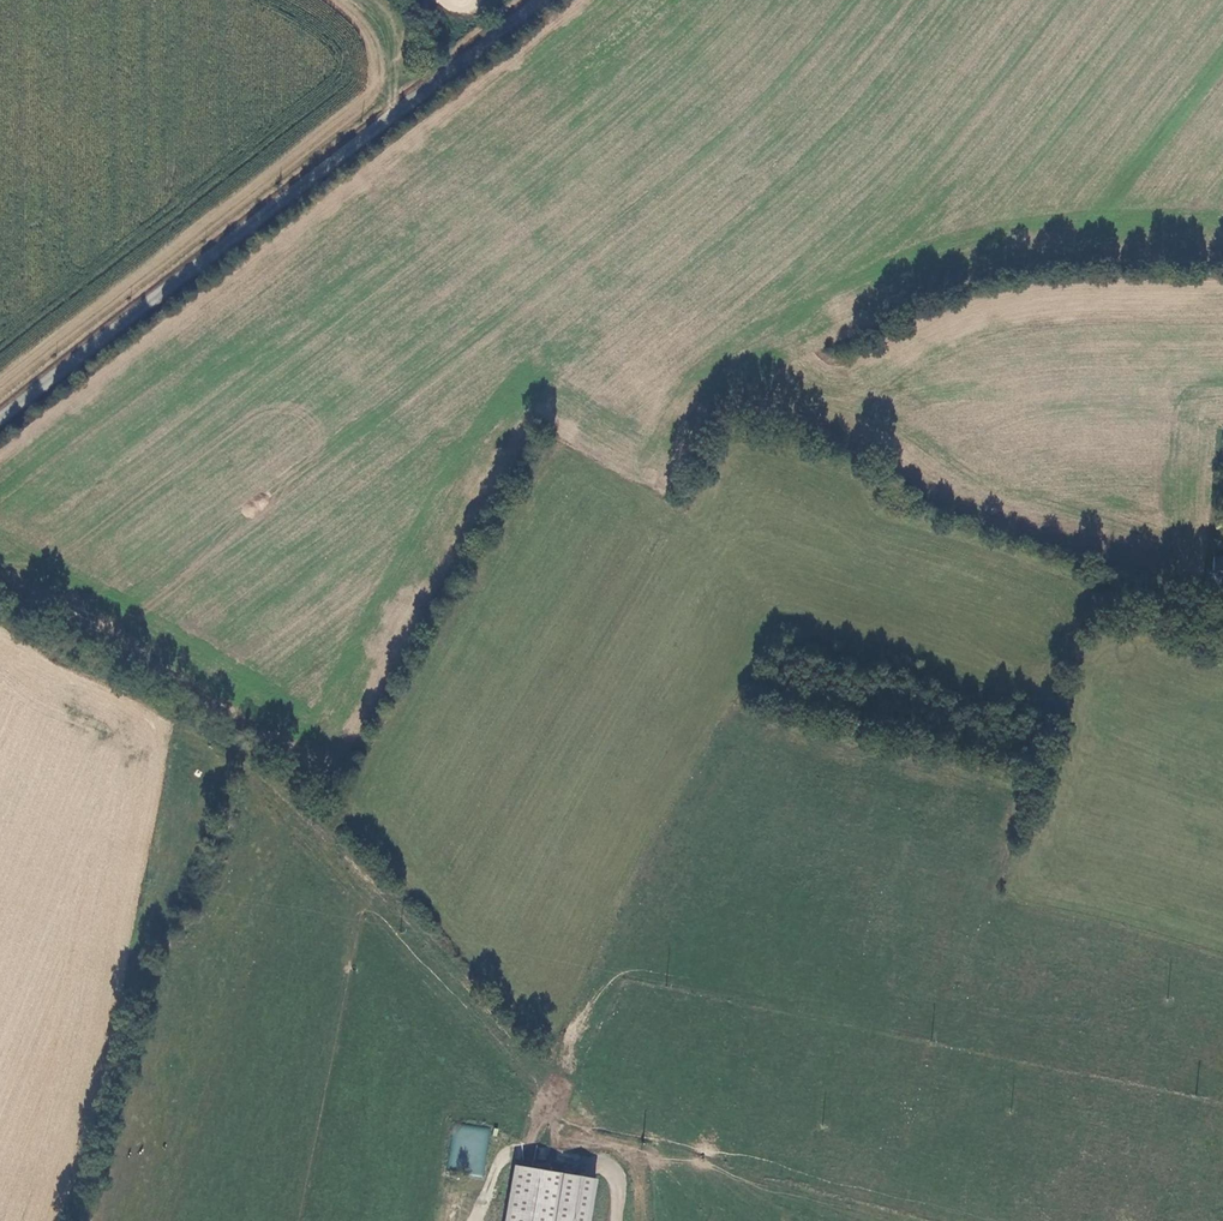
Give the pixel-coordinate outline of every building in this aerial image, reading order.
[(1213,556),(1211,575),(1222,576),(1222,557),(1213,556)] [(596,1179),(513,1165),(504,1220),(589,1220),(596,1179)]
